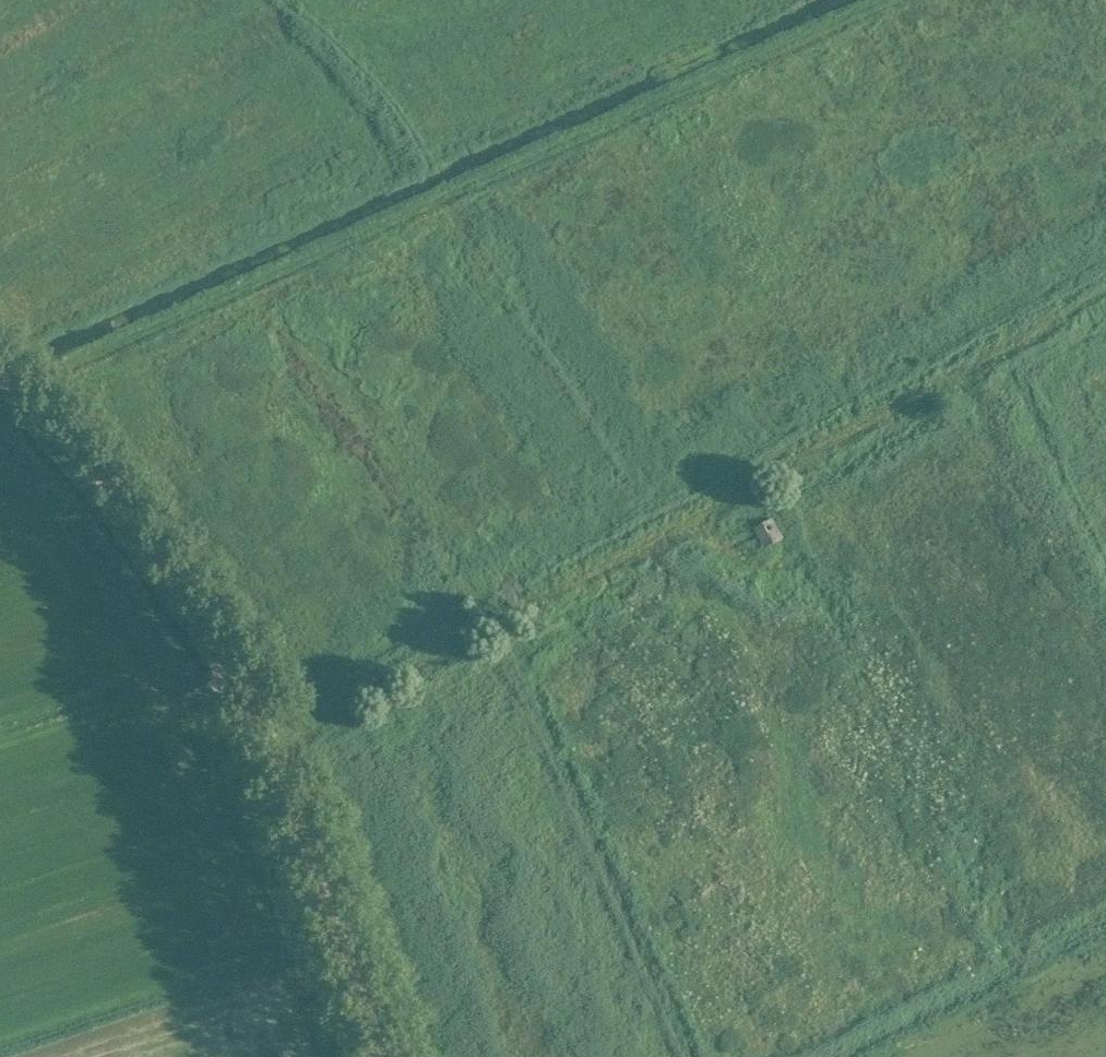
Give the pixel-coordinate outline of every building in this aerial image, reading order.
[(763,548),(782,536),(768,515),(750,526),(763,548)]
